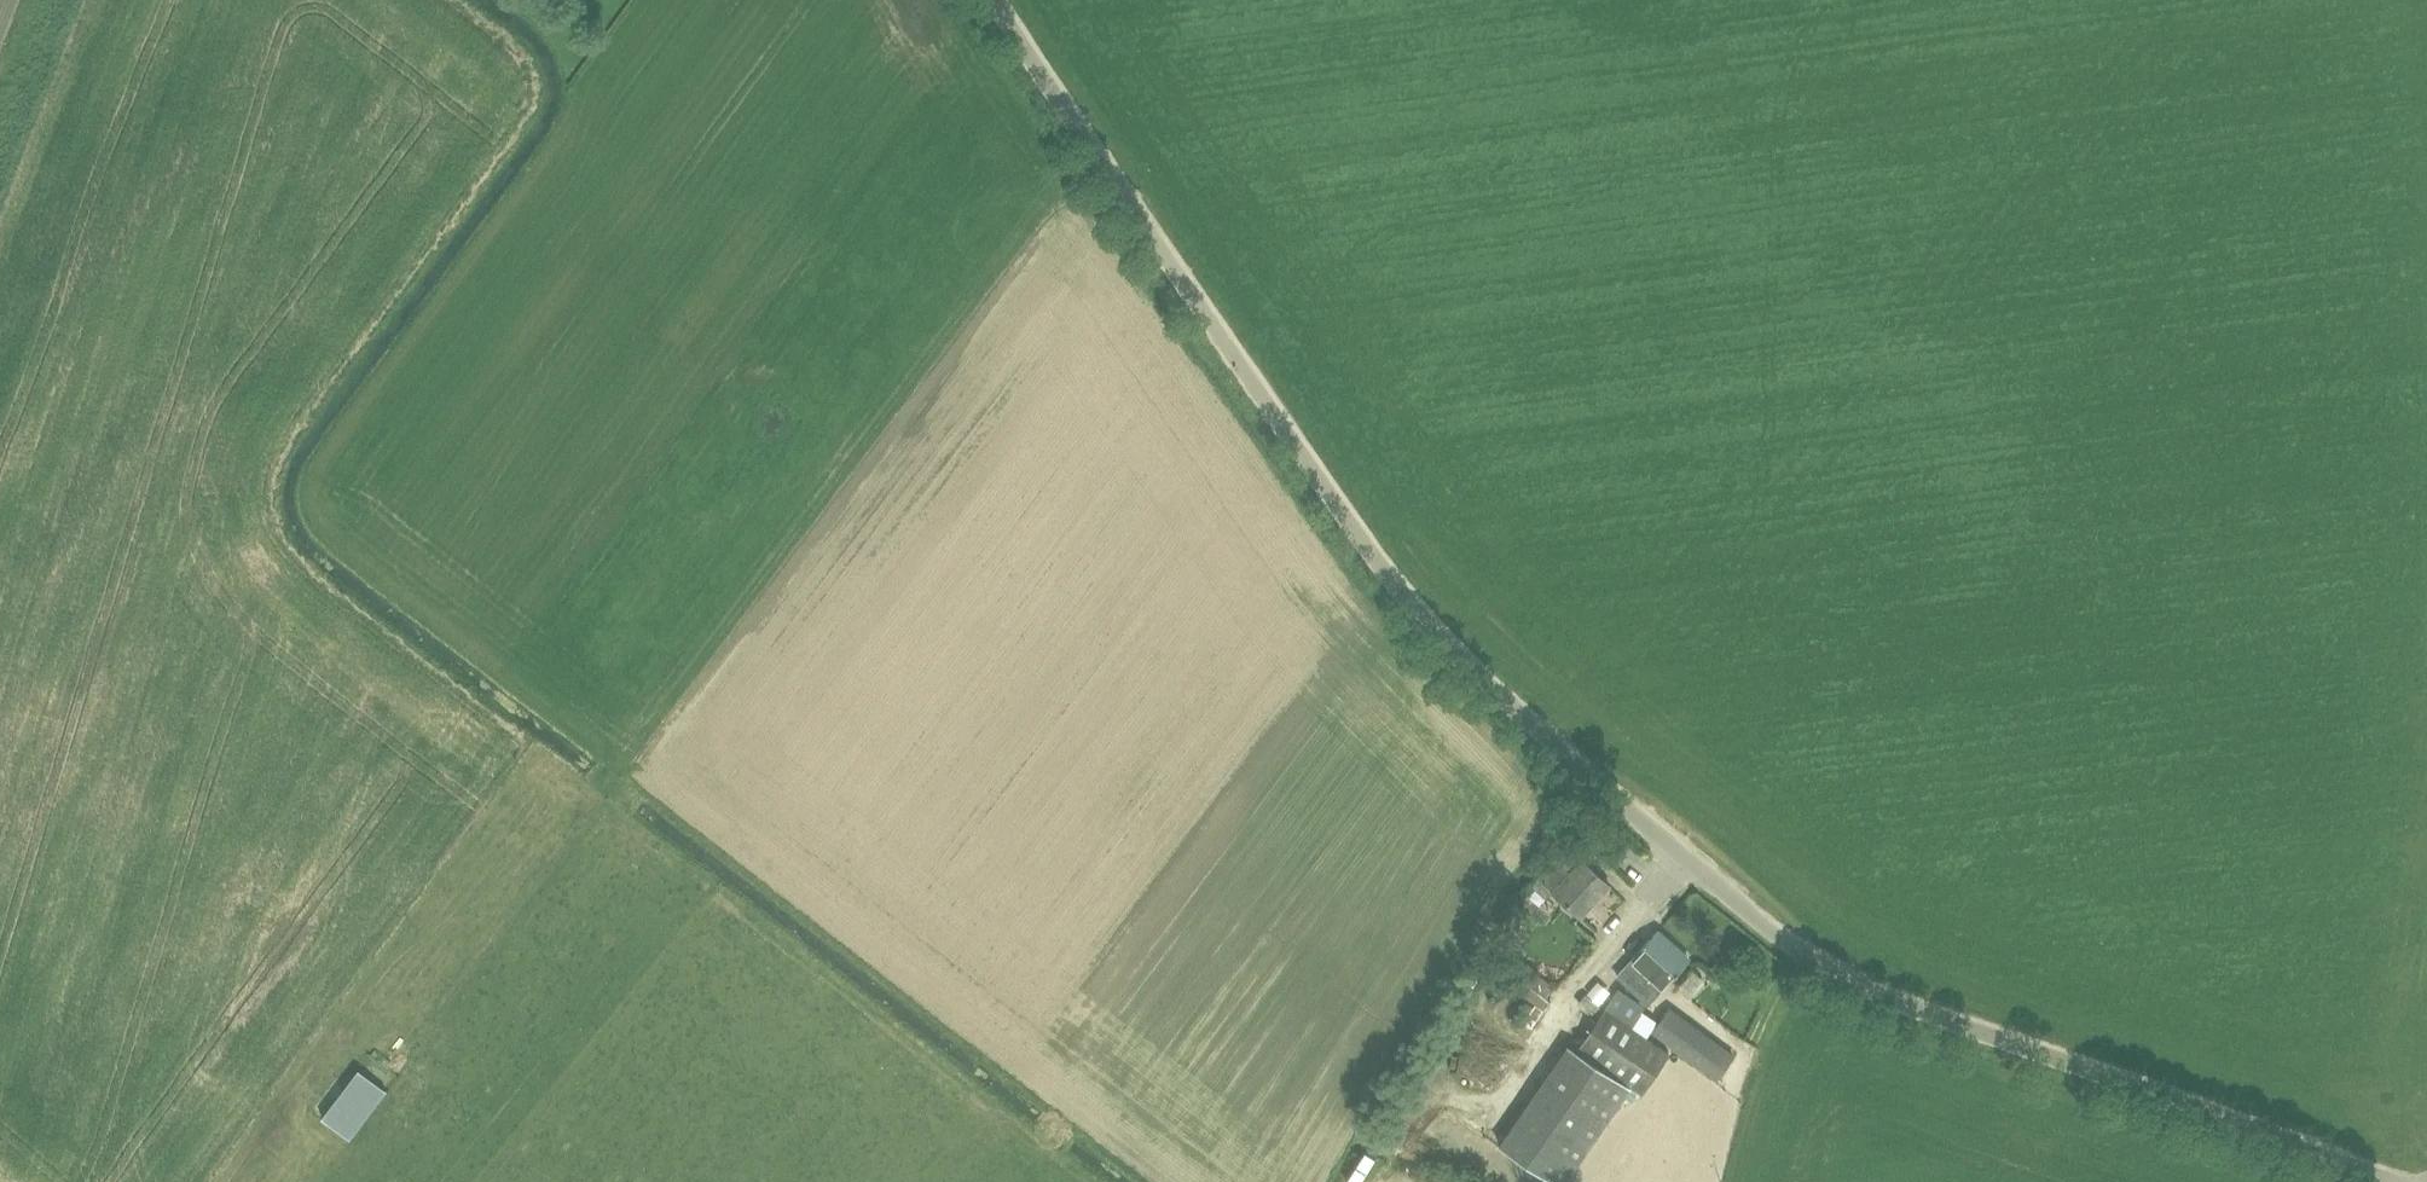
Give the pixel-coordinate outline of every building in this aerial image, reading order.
[(1553,887),(1582,913),(1612,884),(1582,856),(1553,887)] [(1657,928),(1618,968),(1649,1000),(1689,958),(1657,928)] [(1555,986),(1534,971),(1526,982),(1547,997),(1555,986)] [(1597,981),(1587,993),(1598,1002),(1608,991),(1597,981)] [(1614,992),(1603,1010),(1631,1028),(1642,1010),(1614,992)] [(1654,1032),(1716,1077),(1733,1054),(1671,1008),(1654,1032)] [(1502,1150),(1552,1181),(1570,1181),(1631,1086),(1642,1093),(1668,1052),(1631,1028),(1603,1010),(1576,1052),(1568,1047),(1502,1150)]
